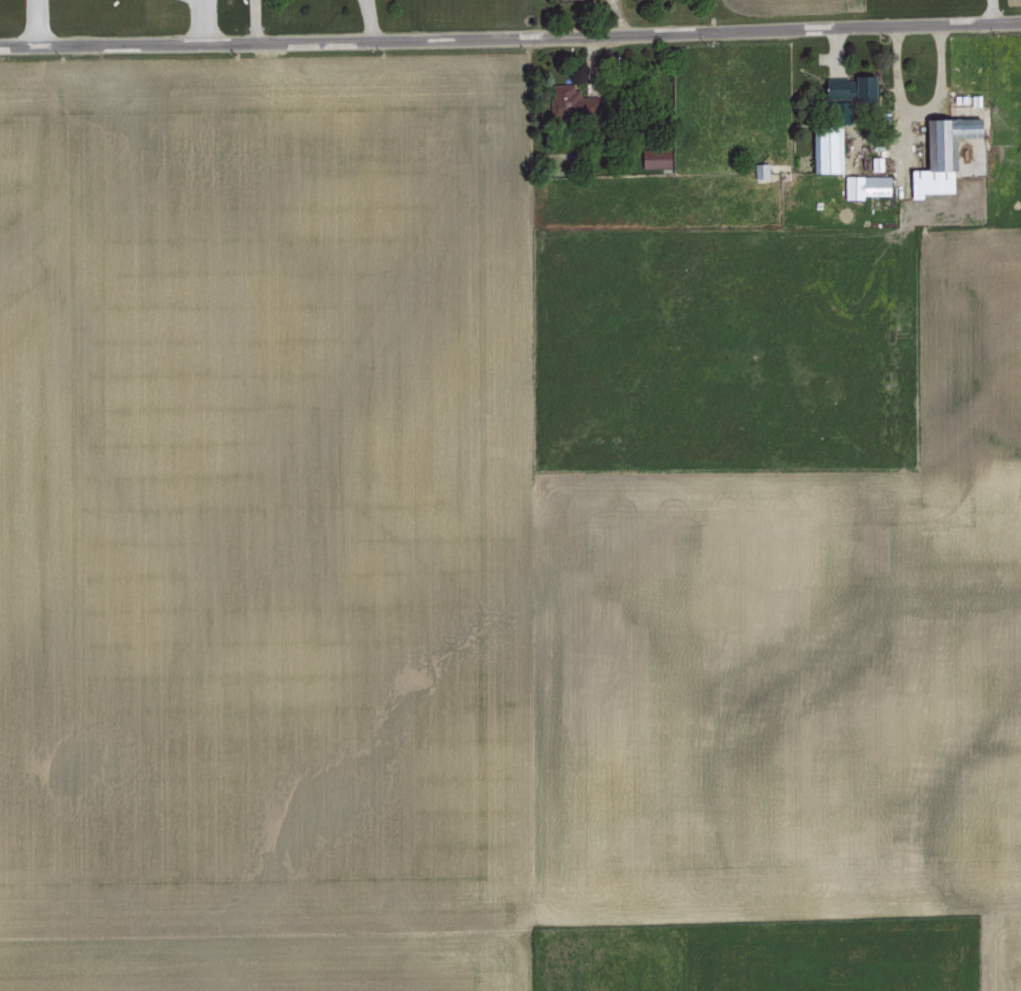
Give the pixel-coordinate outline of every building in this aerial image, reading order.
[(872,97),(872,73),(850,74),(850,86),(843,86),(842,76),(822,77),(823,98),(872,97)] [(923,118),(924,167),(907,168),(908,197),(920,197),(920,192),(952,191),(951,136),(980,136),(979,116),(923,118)] [(810,171),(838,171),(840,125),(810,125),(810,171)] [(669,147),(639,148),(640,167),(669,166),(669,147)] [(753,177),(767,176),(767,161),(753,161),(753,177)] [(843,197),(861,197),(861,194),(889,193),(888,173),(842,174),(843,197)]
